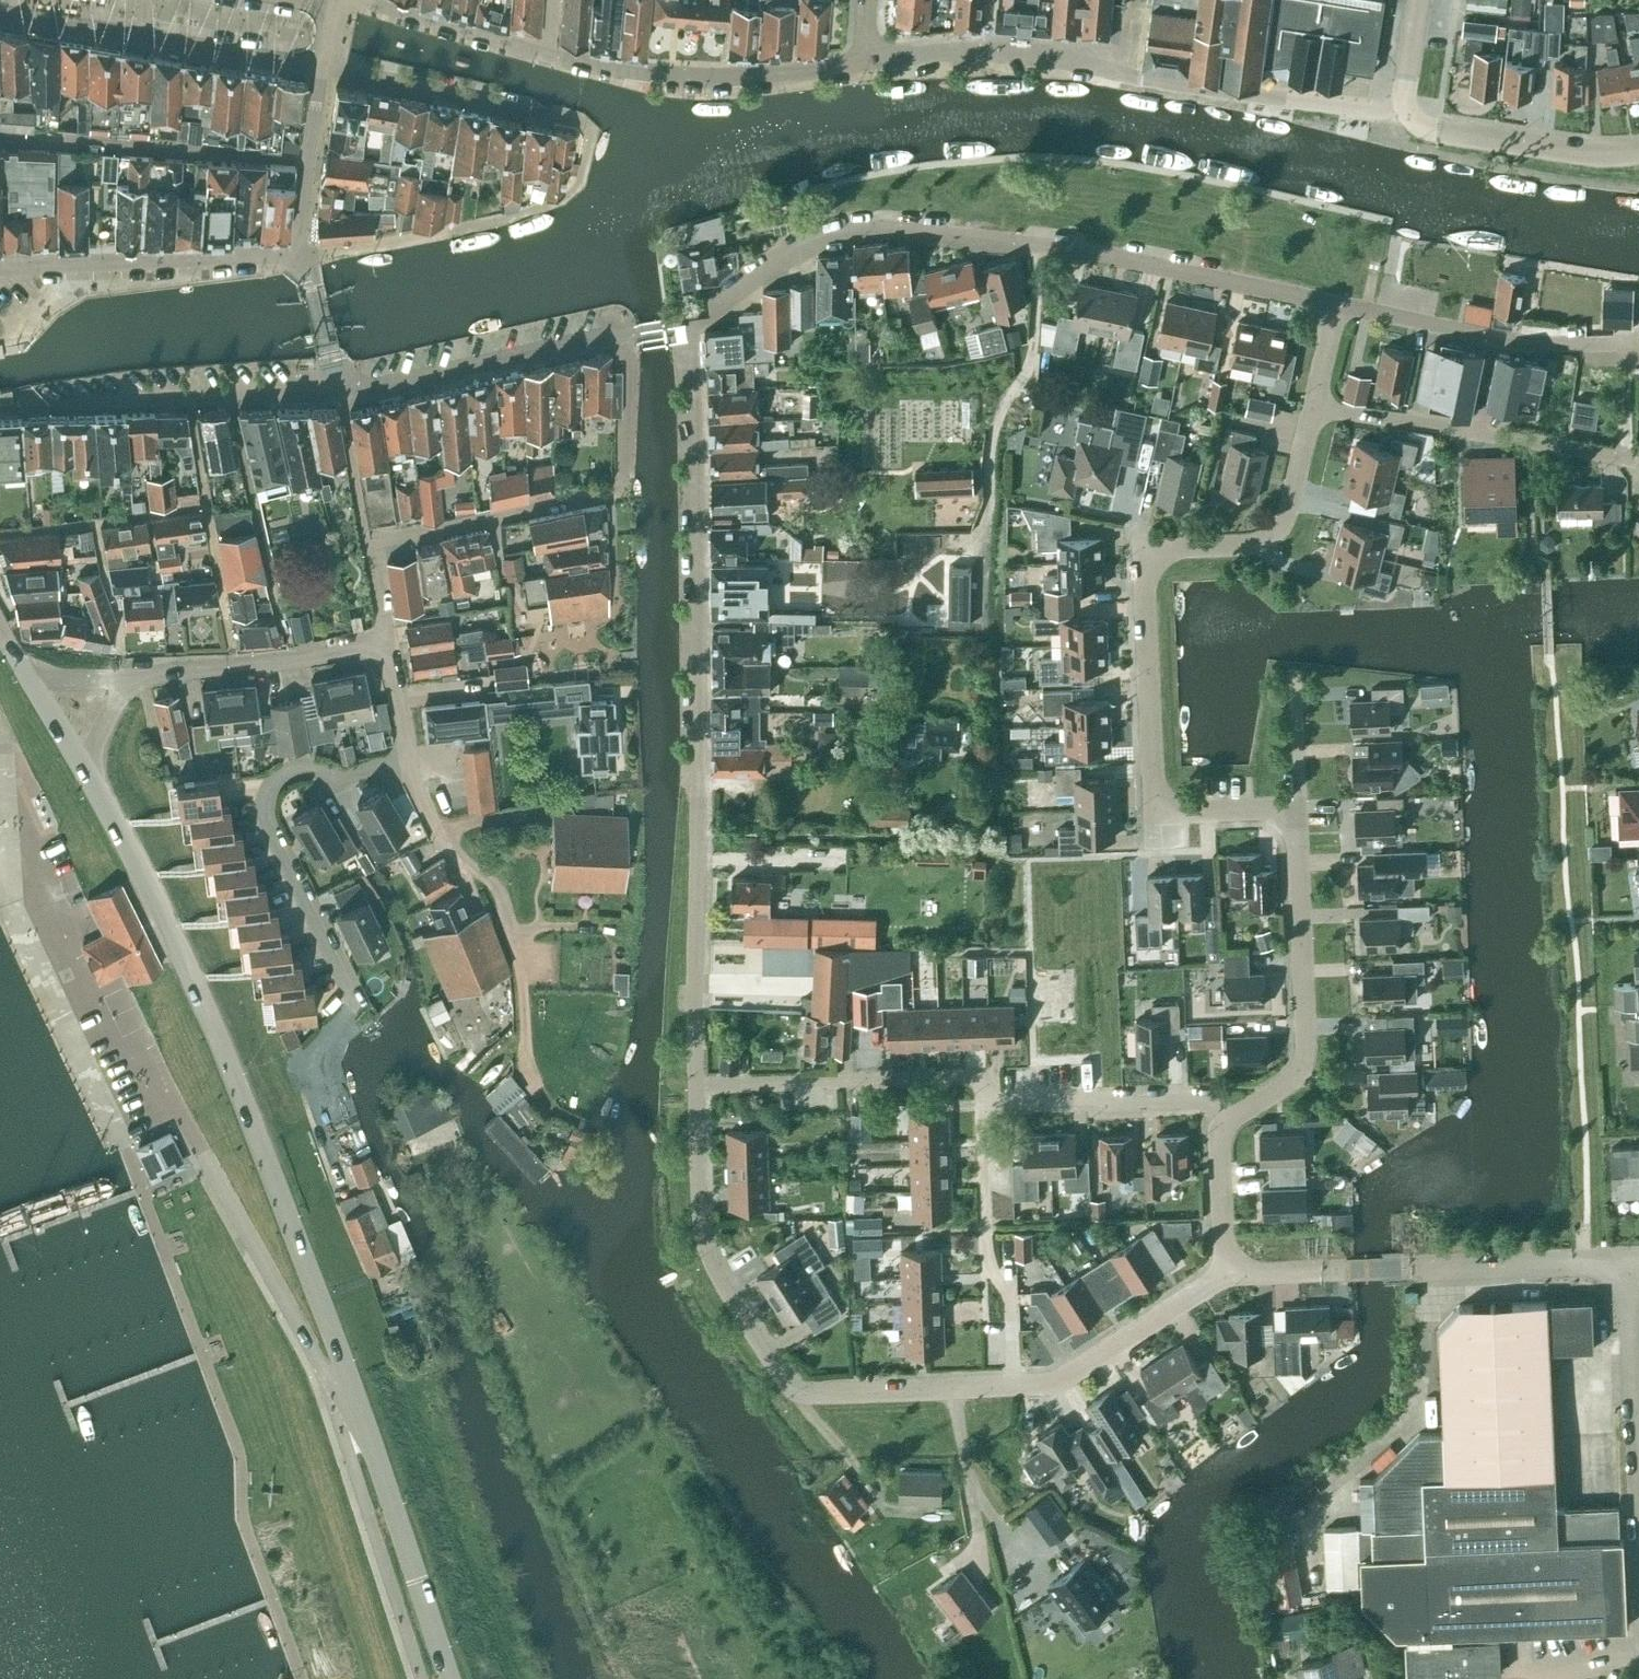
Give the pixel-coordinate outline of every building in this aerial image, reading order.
[(418,0),(447,9),(449,0),(418,0)] [(447,9),(472,16),(475,0),(449,0),(447,9)] [(472,16),(507,26),(510,0),(475,0),(472,16)] [(507,26),(541,35),(543,0),(510,0),(507,26)] [(559,39),(587,43),(591,0),(562,0),(559,39)] [(587,43),(616,48),(620,0),(591,0),(587,43)] [(616,48),(644,52),(648,18),(649,0),(620,0),(616,48)] [(703,0),(649,0),(648,18),(700,25),(703,0)] [(726,0),(703,0),(700,25),(723,28),(726,0)] [(755,57),(761,0),(746,0),(745,8),(733,7),(728,55),(755,57)] [(756,57),(791,55),(795,7),(770,7),(770,0),(775,1),(775,0),(761,0),(756,57)] [(796,54),(826,51),(831,0),(802,0),(796,54)] [(899,3),(895,3),(894,13),(898,13),(897,19),(928,21),(930,5),(957,7),(958,0),(899,0),(899,3)] [(957,7),(955,30),(981,29),(984,0),(958,0),(957,7)] [(1017,0),(999,0),(996,28),(1018,30),(1018,9),(1016,9),(1017,0)] [(1039,0),(1017,0),(1016,9),(1018,9),(1018,30),(1032,31),(1033,10),(1038,11),(1039,1),(1039,0)] [(1050,1),(1039,1),(1038,11),(1033,10),(1032,31),(1054,33),(1055,0),(1050,0),(1050,1)] [(1054,33),(1077,35),(1077,31),(1083,32),(1083,36),(1109,38),(1113,0),(1055,0),(1054,33)] [(1271,0),(1153,0),(1143,68),(1259,84),(1271,0)] [(1506,0),(1466,0),(1466,6),(1505,10),(1506,0)] [(1531,0),(1514,0),(1513,13),(1530,14),(1531,0)] [(1625,12),(1628,27),(1638,25),(1638,23),(1637,10),(1625,12)] [(1593,39),(1617,38),(1612,11),(1599,11),(1592,15),(1593,39)] [(1461,35),(1489,39),(1495,39),(1496,35),(1497,24),(1497,23),(1491,23),(1464,19),(1461,35)] [(1497,24),(1496,35),(1505,36),(1506,25),(1497,24)] [(1533,65),(1534,55),(1545,56),(1546,56),(1548,31),(1525,29),(1522,54),(1526,54),(1525,64),(1507,62),(1503,95),(1530,98),(1534,65),(1533,65)] [(31,126),(30,95),(27,36),(0,31),(0,123),(31,126)] [(1548,31),(1546,56),(1559,57),(1560,33),(1548,31)] [(1635,62),(1624,64),(1630,98),(1638,96),(1638,35),(1630,37),(1632,45),(1635,62)] [(59,41),(27,36),(30,95),(33,95),(35,126),(57,128),(58,85),(59,41)] [(1464,59),(1474,60),(1471,91),(1497,94),(1501,56),(1481,53),(1482,40),(1466,39),(1464,59)] [(88,93),(88,45),(59,41),(58,85),(68,85),(68,98),(75,98),(76,130),(87,131),(88,93)] [(1552,100),(1581,102),(1582,65),(1586,65),(1587,44),(1577,43),(1575,64),(1555,63),(1552,100)] [(88,93),(118,96),(118,95),(121,50),(88,45),(88,93)] [(1606,46),(1610,67),(1597,69),(1603,103),(1630,98),(1624,64),(1619,65),(1616,46),(1612,47),(1612,45),(1606,46)] [(118,95),(150,96),(151,56),(121,50),(118,95)] [(151,56),(150,96),(149,136),(159,137),(159,121),(178,122),(177,138),(202,141),(203,128),(220,130),(221,127),(239,128),(244,72),(214,67),(210,112),(210,118),(180,114),(181,97),(183,62),(151,56)] [(198,110),(210,112),(214,67),(183,62),(181,97),(199,98),(198,110)] [(254,146),(269,148),(277,77),(244,72),(239,128),(238,144),(244,145),(245,129),(255,130),(254,146)] [(283,124),(302,126),(307,81),(277,77),(269,148),(280,149),(283,124)] [(367,91),(336,87),(332,117),(363,121),(367,91)] [(363,119),(385,122),(380,158),(390,159),(398,97),(368,92),(363,119)] [(420,171),(421,163),(423,154),(416,153),(415,159),(404,158),(402,155),(403,145),(408,139),(408,133),(421,134),(427,103),(399,97),(391,159),(400,161),(400,169),(420,171)] [(434,151),(453,153),(459,109),(430,103),(423,154),(421,163),(420,171),(419,178),(429,179),(430,175),(434,151)] [(490,116),(460,109),(451,168),(480,173),(490,116)] [(491,116),(484,154),(517,160),(522,122),(491,116)] [(364,144),(367,122),(332,117),(328,140),(340,142),(364,144)] [(109,123),(90,122),(89,131),(108,132),(109,123)] [(526,123),(520,165),(519,173),(523,173),(538,175),(537,186),(545,186),(544,198),(564,191),(567,171),(568,164),(548,160),(546,160),(553,128),(526,123)] [(149,126),(130,125),(129,134),(148,136),(149,126)] [(570,161),(573,149),(576,133),(575,133),(554,129),(548,160),(568,164),(570,164),(570,161)] [(339,153),(363,155),(364,144),(340,142),(339,153)] [(8,208),(29,208),(28,149),(0,147),(1,210),(8,210),(8,208)] [(29,219),(30,247),(57,245),(57,150),(28,149),(29,208),(29,219)] [(87,244),(86,181),(76,180),(77,170),(77,151),(57,150),(57,245),(87,244)] [(412,228),(419,178),(420,171),(400,169),(400,161),(326,152),(321,182),(370,186),(369,192),(368,205),(386,206),(386,205),(393,205),(404,207),(404,208),(399,230),(412,228)] [(117,154),(103,153),(103,165),(116,166),(117,154)] [(129,155),(127,184),(114,184),(115,242),(145,241),(147,188),(149,157),(129,155)] [(181,176),(182,159),(168,158),(165,188),(147,188),(145,241),(173,240),(176,197),(177,176),(181,176)] [(176,197),(173,240),(201,239),(207,160),(197,160),(193,198),(176,197)] [(230,227),(236,162),(207,160),(201,239),(230,238),(230,227)] [(568,164),(567,171),(577,173),(579,162),(570,161),(570,164),(568,164)] [(265,163),(236,162),(230,227),(230,238),(259,236),(265,163)] [(287,235),(296,165),(265,163),(259,236),(287,235)] [(504,202),(519,201),(520,201),(523,173),(519,173),(520,165),(503,164),(500,193),(503,202),(504,202)] [(116,166),(103,165),(102,177),(115,178),(116,166)] [(442,223),(446,193),(448,177),(430,175),(429,179),(419,178),(412,228),(442,223)] [(369,192),(370,186),(321,182),(317,214),(354,211),(356,192),(369,192)] [(446,193),(442,223),(458,220),(462,194),(446,193)] [(519,201),(504,202),(504,213),(518,209),(519,201)] [(30,247),(29,219),(29,208),(8,208),(8,210),(1,210),(1,248),(30,247)] [(332,239),(361,237),(374,235),(374,224),(395,223),(394,211),(373,210),(354,211),(317,214),(316,241),(332,239)] [(689,244),(678,245),(685,286),(717,281),(717,282),(739,264),(737,249),(726,251),(715,252),(713,241),(725,239),(721,213),(686,223),(689,244)] [(854,290),(884,287),(885,287),(884,271),(889,272),(889,248),(889,242),(855,245),(855,253),(854,290)] [(928,288),(924,273),(922,273),(917,251),(910,252),(909,246),(889,248),(889,272),(884,271),(885,287),(884,287),(885,292),(928,288)] [(850,254),(849,253),(819,254),(818,315),(855,314),(854,290),(855,253),(850,254)] [(981,294),(972,260),(924,272),(924,273),(928,288),(933,306),(981,294)] [(986,268),(1000,319),(1015,315),(1012,304),(1026,301),(1015,260),(986,268)] [(1494,324),(1513,327),(1515,315),(1519,317),(1526,277),(1503,271),(1494,324)] [(1074,317),(1059,314),(1052,351),(1075,356),(1081,328),(1099,332),(1109,288),(1081,283),(1074,317)] [(791,322),(813,322),(813,284),(791,284),(791,322)] [(789,288),(764,289),(764,311),(741,313),(741,326),(705,329),(708,359),(773,356),(774,365),(789,364),(789,348),(789,288)] [(1121,336),(1115,364),(1137,369),(1145,332),(1130,329),(1137,294),(1109,288),(1099,332),(1121,336)] [(918,331),(937,326),(927,291),(909,296),(918,331)] [(1613,298),(1612,325),(1633,326),(1635,299),(1613,298)] [(1192,306),(1167,301),(1158,344),(1183,349),(1192,306)] [(1195,366),(1217,370),(1222,344),(1212,342),(1216,321),(1217,311),(1192,306),(1183,349),(1198,352),(1195,366)] [(1492,311),(1471,307),(1468,319),(1490,324),(1492,311)] [(1239,321),(1230,363),(1255,368),(1264,326),(1239,321)] [(887,334),(900,334),(900,322),(886,322),(887,334)] [(978,331),(984,354),(1007,347),(1001,325),(978,331)] [(855,340),(866,340),(866,326),(855,326),(855,340)] [(1280,373),(1289,331),(1264,326),(1255,368),(1280,373)] [(1018,329),(1005,332),(1009,347),(1022,343),(1018,329)] [(1440,349),(1428,346),(1417,397),(1429,399),(1427,407),(1470,415),(1485,350),(1441,341),(1440,349)] [(870,342),(857,342),(857,359),(870,359),(870,342)] [(1377,382),(1395,386),(1392,400),(1403,402),(1413,353),(1384,347),(1377,382)] [(622,414),(622,371),(611,371),(611,352),(580,359),(579,413),(581,413),(622,414)] [(1497,353),(1486,403),(1536,413),(1546,364),(1497,353)] [(1145,354),(1139,381),(1158,385),(1163,358),(1145,354)] [(562,416),(579,413),(580,359),(552,365),(553,435),(562,434),(562,416)] [(708,363),(709,390),(754,387),(754,374),(769,373),(769,360),(708,363)] [(524,451),(537,451),(536,436),(553,435),(552,365),(524,372),(524,451)] [(815,382),(816,368),(807,368),(806,382),(815,382)] [(509,443),(509,434),(524,432),(523,372),(494,378),(495,389),(496,444),(509,443)] [(1349,372),(1343,398),(1366,403),(1371,376),(1349,372)] [(496,444),(495,389),(494,378),(465,385),(466,396),(470,458),(470,446),(496,444)] [(1228,382),(1215,379),(1209,406),(1222,407),(1228,382)] [(437,392),(442,445),(444,470),(418,475),(417,475),(422,512),(421,512),(424,523),(442,518),(440,483),(454,480),(455,480),(452,460),(470,458),(466,396),(465,385),(437,392)] [(721,420),(760,417),(758,388),(709,390),(710,420),(721,420)] [(1575,410),(1599,414),(1603,392),(1578,389),(1575,410)] [(442,445),(437,392),(407,399),(414,450),(424,448),(442,445)] [(817,415),(817,392),(803,392),(803,415),(817,415)] [(414,450),(407,399),(380,405),(387,455),(401,453),(414,450)] [(1273,406),(1248,401),(1246,412),(1270,418),(1273,406)] [(1101,403),(1099,413),(1109,416),(1112,405),(1101,403)] [(350,412),(368,524),(396,520),(387,455),(380,405),(350,412)] [(1117,406),(1113,425),(1079,417),(1078,419),(1080,419),(1076,437),(1081,438),(1076,459),(1057,455),(1050,489),(1073,495),(1077,480),(1098,485),(1097,487),(1113,490),(1120,460),(1135,464),(1147,413),(1117,406)] [(345,460),(337,407),(306,408),(318,463),(323,483),(320,484),(324,500),(334,498),(330,481),(331,481),(327,462),(345,460)] [(287,471),(290,484),(319,479),(316,463),(318,463),(306,408),(277,409),(289,466),(287,471)] [(196,412),(205,465),(238,459),(229,410),(196,412)] [(239,411),(253,487),(285,480),(272,410),(239,411)] [(155,412),(157,441),(181,440),(183,469),(194,468),(187,411),(155,412)] [(154,470),(155,477),(160,476),(155,412),(124,413),(127,453),(136,453),(136,457),(148,456),(149,470),(154,470)] [(136,457),(136,453),(127,453),(124,413),(95,415),(98,474),(119,473),(120,491),(122,491),(130,490),(129,472),(137,471),(136,457)] [(51,459),(52,487),(62,487),(60,457),(71,457),(72,469),(97,468),(94,415),(48,416),(51,459)] [(21,417),(22,428),(24,462),(51,459),(48,416),(21,417)] [(25,471),(24,462),(22,428),(21,417),(0,419),(0,473),(25,471)] [(721,420),(710,420),(710,421),(711,450),(722,450),(759,447),(782,446),(815,444),(815,436),(781,438),(759,439),(760,417),(721,420)] [(1009,435),(1008,448),(1021,451),(1027,425),(1009,435)] [(1188,508),(1194,480),(1197,481),(1201,461),(1191,459),(1180,456),(1186,433),(1159,427),(1152,457),(1167,461),(1158,501),(1188,508)] [(1222,448),(1230,450),(1221,490),(1256,498),(1267,451),(1253,447),(1256,434),(1227,427),(1222,448)] [(1397,464),(1412,467),(1418,442),(1391,436),(1388,449),(1357,442),(1351,465),(1394,475),(1397,464)] [(1194,445),(1191,459),(1201,461),(1203,461),(1206,448),(1194,445)] [(767,476),(767,477),(808,475),(808,463),(783,464),(783,463),(760,464),(759,447),(722,450),(711,450),(711,476),(759,473),(759,477),(767,476)] [(401,517),(421,512),(422,512),(417,475),(418,475),(416,459),(425,457),(424,448),(414,450),(401,453),(404,483),(397,484),(401,517)] [(1214,456),(1207,486),(1213,488),(1221,457),(1214,456)] [(1465,478),(1466,522),(1467,522),(1467,516),(1497,515),(1497,530),(1516,530),(1514,459),(1495,459),(1464,460),(1465,478)] [(527,498),(554,492),(553,463),(525,470),(525,471),(527,498)] [(1377,497),(1374,508),(1400,514),(1406,491),(1391,488),(1394,475),(1351,465),(1345,489),(1377,497)] [(978,467),(923,469),(924,494),(979,491),(978,467)] [(499,476),(500,504),(527,498),(525,471),(525,470),(499,476)] [(200,498),(200,497),(197,491),(187,492),(174,494),(172,474),(160,476),(155,477),(146,478),(150,507),(198,500),(200,498)] [(767,477),(711,480),(712,508),(742,508),(742,518),(768,517),(768,495),(809,493),(808,475),(767,477)] [(500,504),(499,476),(487,479),(490,507),(500,504)] [(1603,501),(1602,484),(1559,485),(1560,515),(1592,514),(1592,529),(1616,528),(1616,501),(1603,501)] [(257,487),(256,487),(256,488),(259,500),(268,498),(265,485),(264,486),(257,487)] [(120,491),(119,491),(120,511),(134,510),(133,501),(132,490),(130,490),(122,491),(120,491)] [(1548,496),(1539,496),(1539,513),(1548,513),(1548,496)] [(455,511),(475,509),(474,498),(454,500),(455,511)] [(144,508),(143,500),(133,501),(134,510),(144,508)] [(531,547),(607,533),(606,503),(526,520),(531,547)] [(42,506),(42,522),(56,520),(54,505),(42,506)] [(218,538),(255,531),(249,505),(213,511),(218,538)] [(1031,525),(1037,525),(1038,549),(1059,548),(1060,559),(1103,557),(1102,536),(1067,538),(1066,524),(1066,514),(1021,506),(1031,525)] [(160,569),(182,566),(179,550),(175,551),(172,537),(206,532),(203,512),(193,513),(152,519),(157,550),(160,569)] [(1403,523),(1379,517),(1376,531),(1343,522),(1338,545),(1379,556),(1382,543),(1397,546),(1403,523)] [(101,527),(107,554),(150,547),(146,520),(101,527)] [(743,522),(743,526),(712,527),(712,541),(710,541),(710,553),(712,553),(712,557),(747,557),(747,537),(755,537),(755,532),(772,531),(772,527),(768,522),(743,522)] [(869,525),(868,554),(896,555),(897,526),(869,525)] [(441,538),(452,593),(474,589),(469,565),(493,560),(488,528),(441,538)] [(59,544),(79,541),(81,550),(94,547),(90,529),(78,531),(78,530),(58,533),(0,539),(0,554),(4,567),(5,566),(16,565),(60,562),(59,544)] [(269,534),(272,544),(288,540),(285,530),(269,534)] [(255,531),(218,538),(227,585),(266,580),(255,531)] [(823,558),(823,543),(814,543),(814,546),(801,546),(801,539),(790,532),(790,558),(823,558)] [(931,532),(900,534),(901,558),(933,556),(931,532)] [(547,573),(607,562),(607,534),(544,545),(547,573)] [(1540,539),(1540,547),(1548,552),(1555,547),(1555,539),(1547,534),(1540,539)] [(441,542),(416,547),(418,557),(419,567),(422,591),(450,586),(441,542)] [(1364,577),(1361,589),(1385,595),(1391,571),(1376,567),(1379,556),(1338,545),(1332,569),(1364,577)] [(1426,550),(1422,563),(1433,566),(1437,552),(1426,550)] [(521,552),(504,555),(508,578),(525,575),(521,552)] [(150,587),(149,564),(126,566),(126,557),(108,558),(109,567),(113,590),(150,587)] [(422,591),(419,567),(418,557),(388,562),(395,613),(424,609),(422,591)] [(1046,575),(1046,586),(1104,584),(1103,557),(1060,559),(1060,574),(1046,575)] [(13,593),(63,589),(60,562),(16,565),(5,566),(13,593)] [(712,562),(713,614),(751,614),(751,620),(754,620),(811,620),(812,610),(767,610),(768,563),(712,562)] [(547,601),(551,620),(609,612),(607,563),(521,578),(526,604),(547,601)] [(972,568),(952,568),(951,626),(972,626),(972,568)] [(160,569),(152,570),(153,581),(162,580),(160,569)] [(1423,570),(1420,582),(1433,585),(1433,583),(1438,584),(1438,575),(1435,574),(1435,573),(1423,570)] [(97,572),(78,577),(93,619),(105,620),(116,622),(97,572)] [(1447,573),(1439,574),(1440,596),(1448,596),(1447,573)] [(161,588),(163,620),(179,619),(178,606),(218,601),(214,580),(178,584),(178,579),(163,580),(164,588),(161,588)] [(236,615),(257,613),(254,598),(269,596),(266,580),(227,585),(232,616),(236,615)] [(163,624),(163,620),(161,588),(122,591),(124,627),(163,624)] [(1010,603),(1031,602),(1030,589),(1010,590),(1010,603)] [(14,595),(22,637),(25,639),(57,637),(62,591),(14,595)] [(59,639),(81,644),(85,617),(69,615),(67,591),(62,591),(57,637),(59,639)] [(1071,603),(1070,591),(1046,591),(1047,603),(1071,603)] [(269,596),(254,598),(257,613),(236,615),(240,646),(280,643),(269,596)] [(441,613),(454,611),(452,598),(439,600),(441,613)] [(1106,642),(1106,619),(1072,619),(1071,603),(1047,603),(1047,614),(1035,615),(1031,619),(1031,629),(1035,631),(1062,630),(1063,644),(1106,642)] [(291,614),(296,640),(313,636),(306,610),(291,614)] [(105,620),(93,619),(85,617),(81,644),(111,650),(116,622),(105,620)] [(452,635),(450,619),(407,625),(411,650),(484,640),(482,626),(472,627),(472,628),(461,629),(461,631),(460,631),(461,633),(452,635)] [(794,642),(794,633),(811,632),(811,634),(830,633),(830,622),(811,622),(811,620),(754,620),(754,627),(713,628),(713,661),(771,661),(771,642),(794,642)] [(516,634),(484,638),(486,655),(518,651),(516,634)] [(456,667),(454,652),(467,651),(468,659),(486,657),(484,640),(411,650),(414,674),(456,667)] [(1042,681),(1072,680),(1072,667),(1107,666),(1106,642),(1063,644),(1063,657),(1041,657),(1042,681)] [(1002,661),(1012,661),(1012,645),(1001,646),(1002,661)] [(713,661),(713,693),(740,693),(739,696),(748,698),(749,710),(759,710),(759,691),(771,691),(771,661),(713,661)] [(495,686),(528,683),(526,662),(493,665),(495,686)] [(895,686),(895,666),(839,665),(839,685),(895,686)] [(365,669),(364,670),(364,672),(339,677),(348,720),(363,717),(366,730),(391,725),(385,699),(372,701),(365,669)] [(318,713),(303,716),(300,700),(285,703),(293,749),(309,747),(308,742),(335,737),(332,723),(348,720),(339,677),(313,682),(313,680),(311,681),(318,713)] [(1026,677),(1009,678),(1009,688),(1019,688),(1027,687),(1026,677)] [(555,696),(485,703),(486,714),(579,704),(580,724),(576,724),(577,745),(581,745),(582,768),(616,767),(615,743),(619,743),(618,722),(614,722),(613,700),(591,700),(589,679),(553,682),(555,696)] [(272,713),(260,715),(256,682),(255,682),(255,684),(229,687),(234,731),(250,729),(251,743),(277,739),(279,752),(293,749),(285,703),(270,705),(272,713)] [(1435,684),(1420,685),(1421,698),(1436,696),(1435,684)] [(1372,687),(1373,701),(1351,702),(1352,730),(1391,728),(1390,710),(1405,709),(1403,686),(1372,687)] [(203,690),(203,688),(201,688),(205,721),(191,722),(195,749),(220,746),(218,733),(234,731),(229,687),(203,690)] [(1009,688),(1006,688),(1006,701),(1019,701),(1019,688),(1009,688)] [(1073,690),(1044,691),(1045,714),(1066,713),(1066,727),(1110,725),(1109,701),(1074,702),(1073,690)] [(740,693),(713,693),(713,746),(766,745),(766,742),(766,737),(759,737),(759,710),(749,710),(748,698),(739,696),(740,693)] [(164,741),(176,738),(180,737),(184,755),(192,753),(178,695),(155,700),(164,741)] [(488,733),(486,719),(486,714),(485,703),(484,700),(482,700),(424,706),(428,739),(488,733)] [(833,712),(814,712),(814,725),(833,725),(833,712)] [(898,721),(897,742),(916,743),(917,730),(923,730),(923,749),(933,749),(933,753),(949,753),(949,749),(960,749),(961,741),(962,743),(968,743),(972,739),(972,729),(968,725),(963,725),(961,726),(961,725),(958,724),(958,720),(925,719),(925,722),(898,721)] [(1011,735),(1030,735),(1030,725),(1011,726),(1011,735)] [(1066,727),(1067,740),(1046,740),(1046,763),(1076,762),(1076,750),(1110,748),(1110,725),(1066,727)] [(818,730),(818,748),(835,748),(836,730),(818,730)] [(1456,739),(1441,739),(1441,753),(1456,753),(1456,739)] [(766,761),(791,761),(791,754),(791,741),(766,742),(766,745),(713,747),(712,773),(713,773),(713,774),(717,774),(766,774),(766,761)] [(352,742),(338,745),(342,762),(356,759),(352,742)] [(1402,743),(1375,744),(1376,757),(1354,758),(1355,786),(1391,785),(1395,791),(1420,776),(1419,769),(1406,757),(1402,759),(1402,743)] [(488,746),(461,750),(463,768),(490,765),(488,746)] [(818,748),(807,748),(807,762),(837,763),(837,748),(835,748),(818,748)] [(177,774),(189,771),(187,759),(175,761),(177,774)] [(1081,766),(1056,767),(1057,793),(1077,792),(1078,810),(1113,809),(1112,780),(1082,781),(1081,766)] [(1052,769),(1038,769),(1038,780),(1052,780),(1052,769)] [(221,806),(221,805),(217,778),(176,784),(180,813),(188,812),(188,811),(221,806)] [(358,803),(371,826),(360,832),(377,860),(397,848),(391,837),(405,828),(382,789),(358,803)] [(1638,835),(1638,790),(1622,790),(1623,814),(1620,814),(1621,836),(1638,835)] [(493,791),(467,794),(469,811),(496,808),(493,791)] [(1377,800),(1378,814),(1356,815),(1358,843),(1396,841),(1395,823),(1405,823),(1404,799),(1377,800)] [(293,818),(316,857),(331,848),(337,860),(358,848),(341,819),(331,826),(317,803),(293,818)] [(233,832),(233,831),(229,804),(221,805),(221,806),(188,811),(188,812),(192,838),(200,837),(200,836),(233,832)] [(869,806),(868,824),(909,824),(909,806),(869,806)] [(1084,853),(1084,838),(1114,837),(1113,809),(1078,810),(1078,827),(1059,827),(1060,854),(1084,853)] [(628,815),(553,811),(551,886),(625,888),(628,815)] [(245,858),(244,857),(241,830),(233,831),(233,832),(200,836),(200,837),(203,864),(212,863),(212,862),(245,858)] [(1021,832),(1008,832),(1008,851),(1021,850),(1021,832)] [(413,875),(413,876),(425,899),(433,894),(437,901),(455,894),(450,886),(456,882),(457,881),(444,857),(420,871),(417,866),(421,864),(412,848),(400,856),(409,871),(410,870),(413,875)] [(1376,867),(1359,868),(1360,898),(1399,896),(1398,878),(1398,874),(1413,874),(1412,862),(1425,861),(1425,849),(1375,851),(1376,867)] [(986,877),(987,860),(972,859),(973,853),(915,851),(915,861),(971,864),(971,876),(986,877)] [(1261,907),(1275,906),(1274,880),(1261,880),(1260,852),(1229,853),(1231,892),(1248,891),(1248,907),(1261,907)] [(222,888),(256,884),(256,883),(253,856),(244,857),(245,858),(212,862),(212,863),(215,890),(222,889),(222,888)] [(1193,926),(1206,926),(1205,910),(1204,894),(1203,873),(1176,875),(1178,915),(1192,914),(1193,926)] [(771,914),(771,907),(772,889),(786,889),(786,875),(758,874),(758,878),(733,878),(732,906),(749,906),(749,914),(744,913),(743,942),(807,944),(807,915),(771,914)] [(1178,915),(1176,875),(1148,876),(1150,915),(1136,916),(1137,946),(1163,945),(1161,916),(1178,915)] [(343,911),(339,912),(359,953),(385,941),(365,901),(368,900),(358,880),(334,892),(343,911)] [(88,899),(105,933),(83,945),(100,981),(123,969),(129,982),(161,965),(121,882),(88,899)] [(256,883),(256,884),(222,888),(222,889),(224,889),(227,916),(235,915),(235,914),(268,910),(268,909),(265,882),(256,883)] [(455,894),(437,901),(429,904),(439,928),(423,934),(449,996),(510,969),(486,908),(471,915),(461,890),(460,890),(456,882),(450,886),(455,894)] [(1461,904),(1447,904),(1448,920),(1461,920),(1461,904)] [(1401,950),(1400,932),(1413,931),(1413,920),(1429,919),(1428,905),(1398,907),(1398,919),(1361,921),(1362,951),(1401,950)] [(268,910),(235,914),(235,915),(239,942),(247,941),(247,940),(280,936),(280,934),(276,908),(268,909),(268,910)] [(1218,909),(1205,910),(1206,926),(1219,925),(1218,909)] [(871,936),(871,921),(860,921),(860,916),(816,916),(815,941),(860,942),(860,936),(871,936)] [(1271,928),(1255,933),(1260,949),(1276,944),(1271,928)] [(280,936),(247,940),(247,941),(251,968),(259,967),(259,966),(292,961),(292,960),(288,933),(280,934),(280,936)] [(1220,944),(1206,945),(1207,961),(1221,960),(1220,944)] [(806,1013),(830,1014),(845,1015),(846,988),(910,970),(911,948),(764,946),(763,972),(815,972),(813,998),(803,998),(802,1010),(806,1013)] [(1616,983),(1617,1006),(1622,1006),(1623,1015),(1628,1015),(1629,1038),(1632,1037),(1633,1064),(1638,1063),(1638,951),(1635,951),(1637,982),(1616,983)] [(1224,953),(1227,1005),(1265,1003),(1264,973),(1248,974),(1247,967),(1249,967),(1248,952),(1224,953)] [(961,957),(947,958),(947,970),(962,969),(961,957)] [(985,957),(968,957),(968,975),(985,975),(985,957)] [(304,987),(303,986),(300,959),(292,960),(292,961),(259,966),(259,967),(263,994),(271,992),(271,991),(304,987)] [(1394,964),(1394,976),(1364,978),(1365,1004),(1405,1002),(1405,985),(1425,984),(1424,962),(1394,964)] [(902,980),(882,981),(882,988),(883,1006),(903,1005),(902,980)] [(315,1014),(312,985),(303,986),(304,987),(271,991),(271,992),(274,1019),(315,1014)] [(1025,985),(1010,986),(1010,1000),(1026,1000),(1025,985)] [(882,988),(853,989),(854,1024),(883,1023),(883,1006),(882,988)] [(441,996),(426,1004),(435,1023),(450,1015),(441,996)] [(1153,1004),(1153,1019),(1137,1019),(1138,1064),(1168,1063),(1167,1031),(1180,1031),(1179,1003),(1153,1004)] [(988,1006),(990,1044),(1015,1043),(1014,1005),(988,1006)] [(963,1007),(965,1045),(990,1044),(988,1006),(963,1007)] [(939,1008),(940,1046),(965,1045),(963,1007),(939,1008)] [(914,1009),(915,1047),(940,1046),(939,1008),(914,1009)] [(914,1009),(888,1010),(889,1048),(915,1047),(914,1009)] [(829,1017),(830,1014),(806,1013),(804,1053),(827,1054),(827,1053),(836,1054),(836,1055),(850,1056),(852,1018),(829,1017)] [(1387,1017),(1388,1031),(1366,1032),(1367,1060),(1405,1058),(1404,1040),(1415,1039),(1414,1016),(1387,1017)] [(1189,1047),(1222,1045),(1221,1022),(1187,1024),(1189,1047)] [(1228,1036),(1230,1067),(1268,1065),(1266,1035),(1228,1036)] [(761,1058),(773,1058),(782,1058),(782,1049),(762,1049),(761,1058)] [(739,1051),(723,1050),(722,1070),(738,1071),(739,1051)] [(1417,1069),(1390,1070),(1391,1085),(1369,1085),(1370,1113),(1405,1112),(1405,1116),(1425,1116),(1424,1089),(1418,1090),(1417,1069)] [(1436,1070),(1426,1071),(1427,1087),(1437,1087),(1436,1070)] [(511,1073),(485,1095),(498,1111),(499,1110),(501,1112),(505,1108),(523,1094),(526,1091),(511,1073)] [(498,1111),(484,1124),(536,1179),(551,1164),(501,1112),(499,1110),(498,1111)] [(852,1139),(871,1138),(869,1112),(851,1113),(852,1139)] [(780,1130),(780,1113),(757,1114),(757,1130),(728,1131),(729,1157),(766,1156),(765,1130),(780,1130)] [(911,1140),(949,1139),(948,1113),(910,1115),(911,1140)] [(1346,1118),(1333,1136),(1351,1148),(1364,1130),(1346,1118)] [(574,1123),(569,1135),(572,1136),(585,1142),(590,1130),(574,1123)] [(135,1141),(152,1175),(186,1159),(170,1124),(135,1141)] [(1089,1160),(1076,1161),(1075,1132),(1049,1133),(1051,1175),(1064,1174),(1065,1190),(1090,1189),(1089,1160)] [(1303,1132),(1260,1134),(1261,1163),(1270,1163),(1270,1174),(1305,1172),(1303,1132)] [(1012,1164),(1014,1199),(1039,1198),(1038,1176),(1051,1175),(1049,1133),(1024,1135),(1025,1163),(1012,1164)] [(1157,1135),(1158,1158),(1145,1159),(1147,1198),(1160,1197),(1159,1173),(1189,1172),(1188,1133),(1157,1135)] [(823,1150),(838,1149),(837,1136),(823,1137),(823,1150)] [(1101,1137),(1102,1176),(1133,1175),(1132,1136),(1101,1137)] [(949,1139),(911,1140),(912,1165),(950,1164),(949,1139)] [(1614,1195),(1638,1194),(1638,1147),(1612,1148),(1614,1195)] [(369,1153),(348,1161),(358,1184),(379,1176),(369,1153)] [(730,1182),(767,1181),(766,1156),(729,1157),(730,1182)] [(950,1164),(912,1165),(913,1190),(951,1189),(950,1164)] [(419,1168),(408,1173),(415,1189),(427,1183),(419,1168)] [(860,1172),(850,1173),(851,1189),(861,1189),(860,1178),(860,1172)] [(1263,1187),(1264,1217),(1307,1215),(1305,1172),(1270,1174),(1271,1187),(1263,1187)] [(768,1206),(767,1181),(730,1182),(731,1208),(768,1206)] [(388,1223),(373,1186),(340,1200),(345,1215),(354,1238),(369,1273),(397,1261),(382,1225),(388,1223)] [(951,1189),(913,1190),(914,1216),(952,1214),(951,1189)] [(847,1193),(846,1211),(854,1211),(864,1212),(865,1194),(855,1194),(847,1193)] [(1092,1218),(1105,1217),(1105,1198),(1091,1199),(1092,1218)] [(896,1205),(884,1206),(884,1214),(896,1213),(896,1205)] [(785,1210),(765,1211),(765,1218),(777,1218),(777,1219),(785,1219),(785,1210)] [(1313,1213),(1312,1228),(1332,1228),(1332,1213),(1313,1213)] [(854,1233),(881,1232),(881,1216),(853,1217),(854,1233)] [(842,1217),(829,1218),(831,1244),(845,1243),(842,1217)] [(1191,1220),(1164,1221),(1164,1234),(1191,1234),(1191,1220)] [(1091,1223),(1083,1228),(1091,1241),(1099,1235),(1091,1223)] [(1149,1281),(1177,1263),(1154,1227),(1126,1245),(1149,1281)] [(824,1264),(804,1233),(774,1251),(781,1262),(757,1277),(771,1299),(815,1269),(824,1264)] [(1031,1233),(1016,1233),(1017,1259),(1032,1258),(1031,1233)] [(1078,1233),(1068,1240),(1076,1253),(1086,1247),(1078,1233)] [(854,1238),(855,1255),(880,1253),(879,1236),(854,1238)] [(1095,1264),(1119,1301),(1149,1281),(1126,1245),(1095,1264)] [(903,1277),(941,1275),(940,1250),(902,1251),(903,1277)] [(1089,1320),(1119,1301),(1095,1264),(1065,1284),(1089,1320)] [(809,1305),(815,1316),(808,1320),(815,1332),(836,1318),(839,1317),(841,1309),(836,1302),(823,1281),(815,1269),(771,1299),(785,1320),(809,1305)] [(894,1302),(904,1301),(904,1302),(942,1300),(941,1275),(903,1277),(904,1294),(893,1295),(894,1302)] [(1030,1289),(1031,1302),(1037,1302),(1061,1338),(1089,1320),(1065,1284),(1050,1294),(1047,1289),(1030,1289)] [(1443,1431),(1419,1432),(1372,1478),(1374,1527),(1424,1526),(1424,1529),(1354,1531),(1354,1528),(1326,1529),(1329,1583),(1356,1582),(1355,1552),(1425,1549),(1425,1554),(1360,1556),(1362,1602),(1397,1636),(1407,1636),(1407,1642),(1405,1642),(1407,1678),(1479,1678),(1500,1672),(1499,1639),(1484,1640),(1483,1633),(1624,1627),(1618,1506),(1561,1508),(1551,1350),(1595,1347),(1592,1298),(1548,1300),(1460,1304),(1439,1327),(1443,1431)] [(943,1325),(942,1300),(904,1302),(905,1327),(943,1325)] [(1302,1372),(1301,1353),(1300,1336),(1331,1334),(1329,1305),(1286,1307),(1287,1327),(1273,1328),(1274,1343),(1275,1354),(1276,1371),(1290,1390),(1305,1378),(1302,1372)] [(1276,1371),(1275,1354),(1274,1343),(1261,1343),(1259,1310),(1231,1312),(1231,1317),(1216,1317),(1217,1345),(1232,1345),(1233,1356),(1249,1355),(1250,1374),(1263,1374),(1281,1397),(1290,1390),(1276,1371)] [(943,1325),(905,1327),(906,1352),(944,1351),(943,1325)] [(1204,1404),(1205,1396),(1225,1383),(1210,1360),(1199,1366),(1183,1342),(1162,1356),(1185,1392),(1197,1409),(1204,1404)] [(1141,1370),(1157,1394),(1145,1402),(1160,1425),(1180,1412),(1172,1400),(1185,1392),(1162,1356),(1141,1370)] [(1111,1389),(1086,1405),(1099,1426),(1087,1434),(1090,1438),(1101,1454),(1105,1461),(1111,1470),(1122,1462),(1117,1454),(1143,1438),(1133,1422),(1145,1414),(1127,1388),(1115,1396),(1111,1389)] [(1246,1406),(1235,1414),(1245,1427),(1255,1419),(1246,1406)] [(1046,1448),(1025,1461),(1038,1481),(1053,1471),(1063,1487),(1078,1478),(1070,1465),(1081,1457),(1086,1464),(1101,1454),(1090,1438),(1087,1434),(1082,1425),(1069,1434),(1061,1422),(1038,1436),(1046,1448)] [(1220,1443),(1229,1437),(1219,1424),(1211,1430),(1220,1443)] [(1186,1449),(1177,1455),(1185,1466),(1194,1459),(1186,1449)] [(1101,1454),(1086,1464),(1104,1493),(1105,1492),(1119,1483),(1120,1483),(1111,1470),(1105,1461),(1101,1454)] [(941,1471),(901,1470),(899,1502),(940,1504),(941,1471)] [(869,1506),(844,1472),(820,1491),(845,1524),(869,1506)] [(1119,1483),(1105,1492),(1111,1502),(1125,1493),(1119,1483)] [(1051,1541),(1071,1527),(1048,1494),(1028,1509),(1051,1541)] [(1266,1539),(1251,1541),(1262,1605),(1301,1598),(1288,1522),(1264,1527),(1266,1539)] [(1116,1599),(1110,1591),(1114,1589),(1103,1575),(1100,1577),(1085,1558),(1049,1585),(1085,1633),(1111,1614),(1105,1607),(1116,1599)] [(991,1609),(962,1571),(935,1591),(964,1630),(991,1609)] [(1311,1609),(1264,1617),(1269,1642),(1315,1633),(1311,1609)] [(1335,1654),(1302,1663),(1306,1678),(1342,1678),(1341,1676),(1364,1670),(1359,1642),(1333,1648),(1335,1654)]
